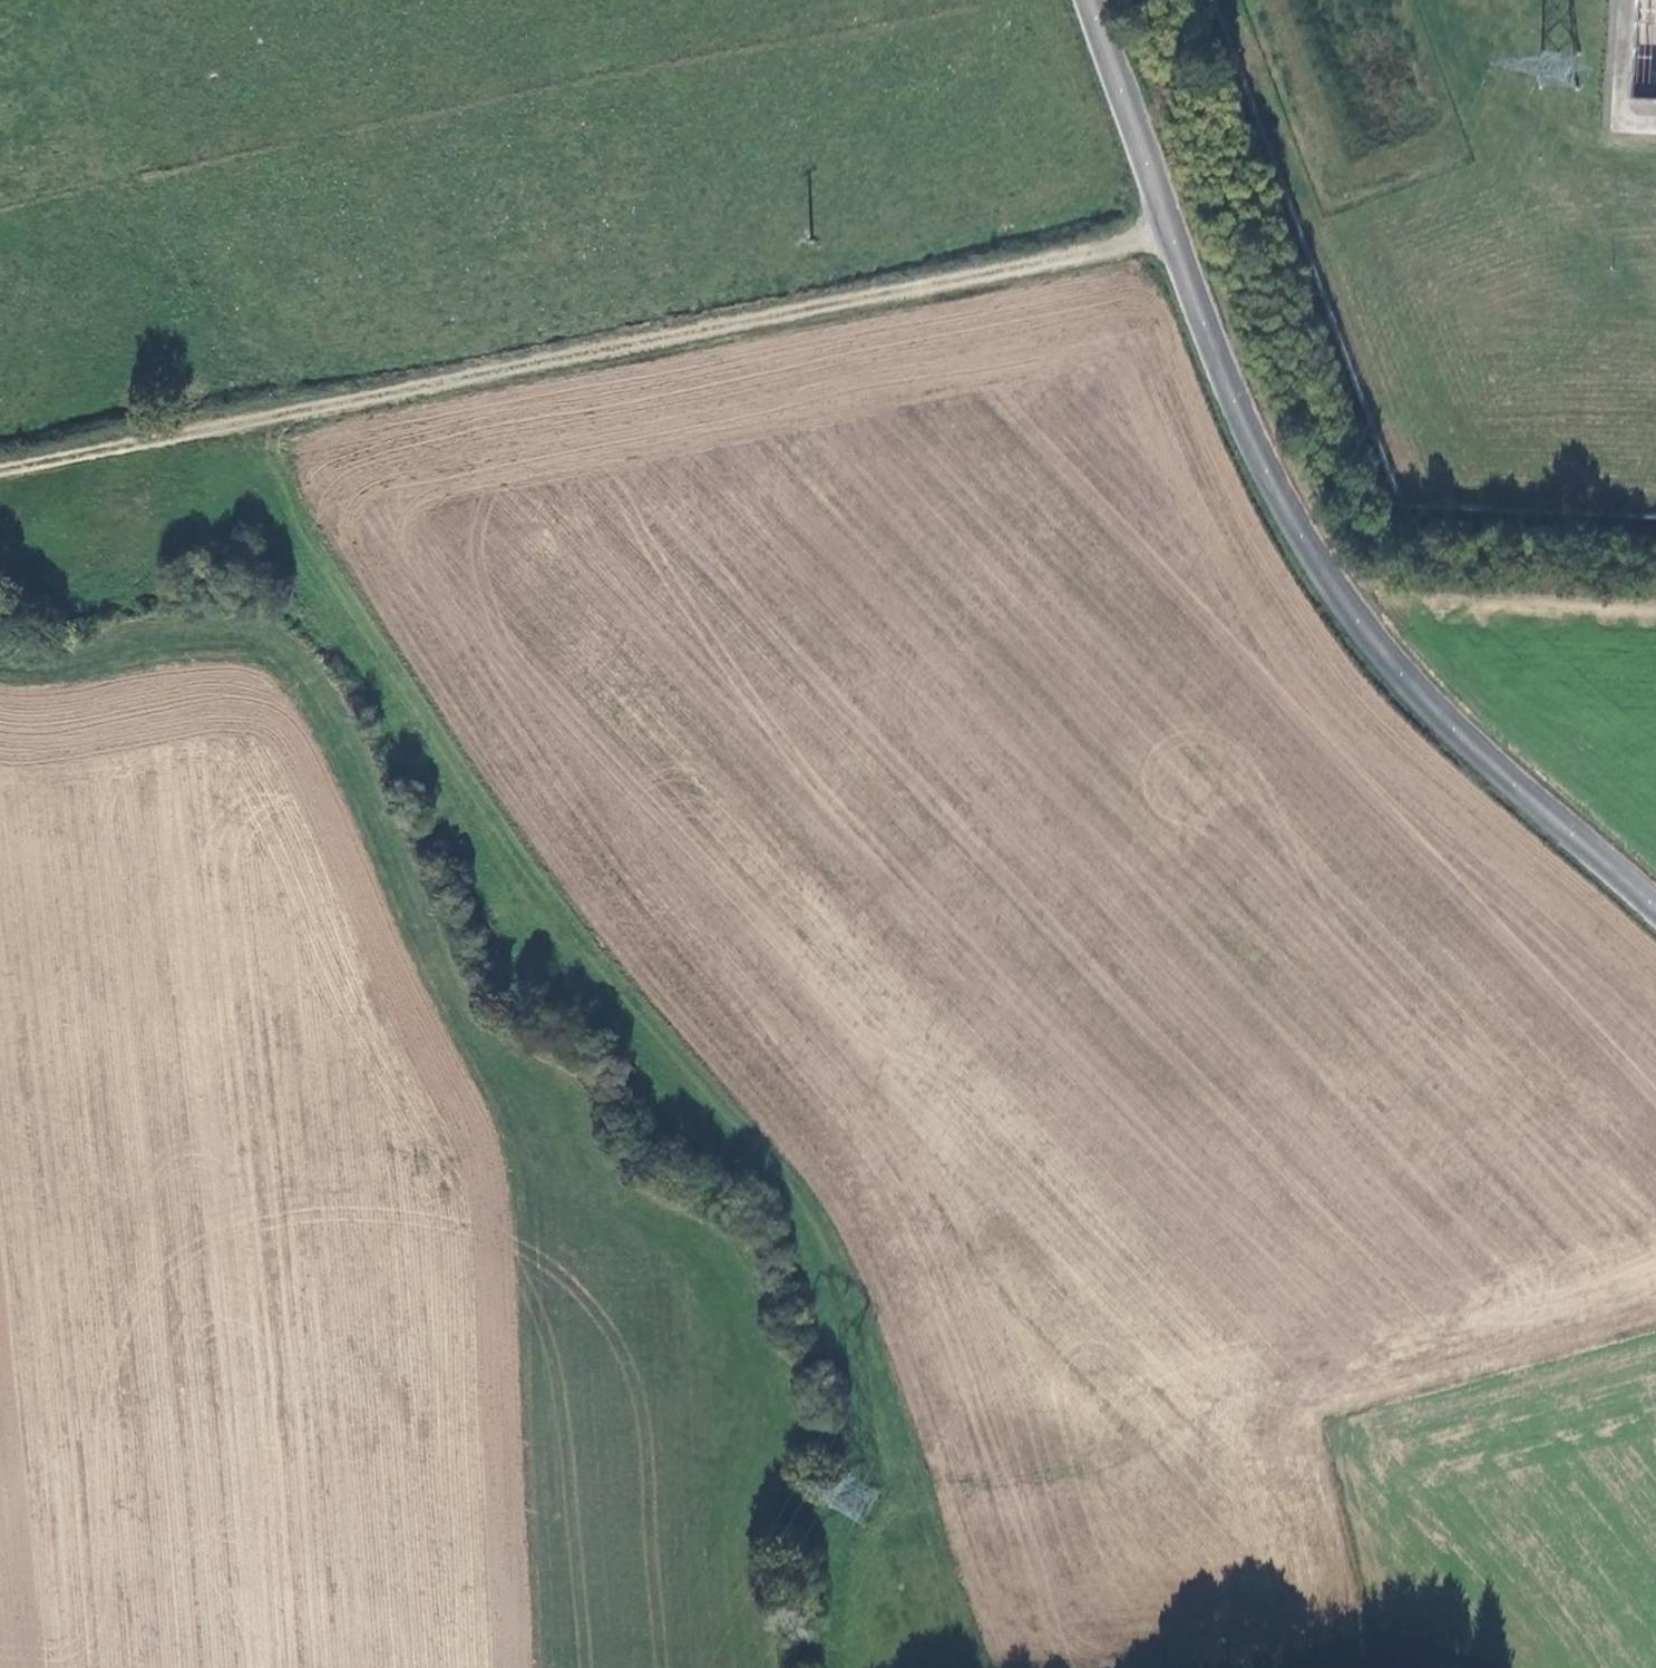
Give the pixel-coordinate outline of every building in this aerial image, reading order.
[(1631,95),(1655,96),(1655,72),(1651,72),(1652,47),(1655,47),(1655,0),(1635,0),(1631,95)]
